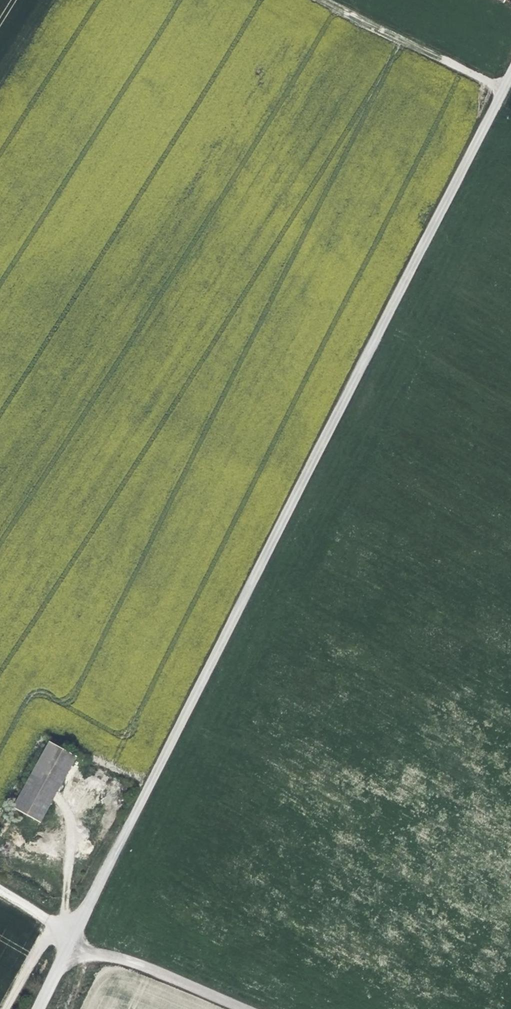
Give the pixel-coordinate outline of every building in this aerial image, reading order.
[(38,820),(74,755),(48,741),(12,806),(38,820)]
